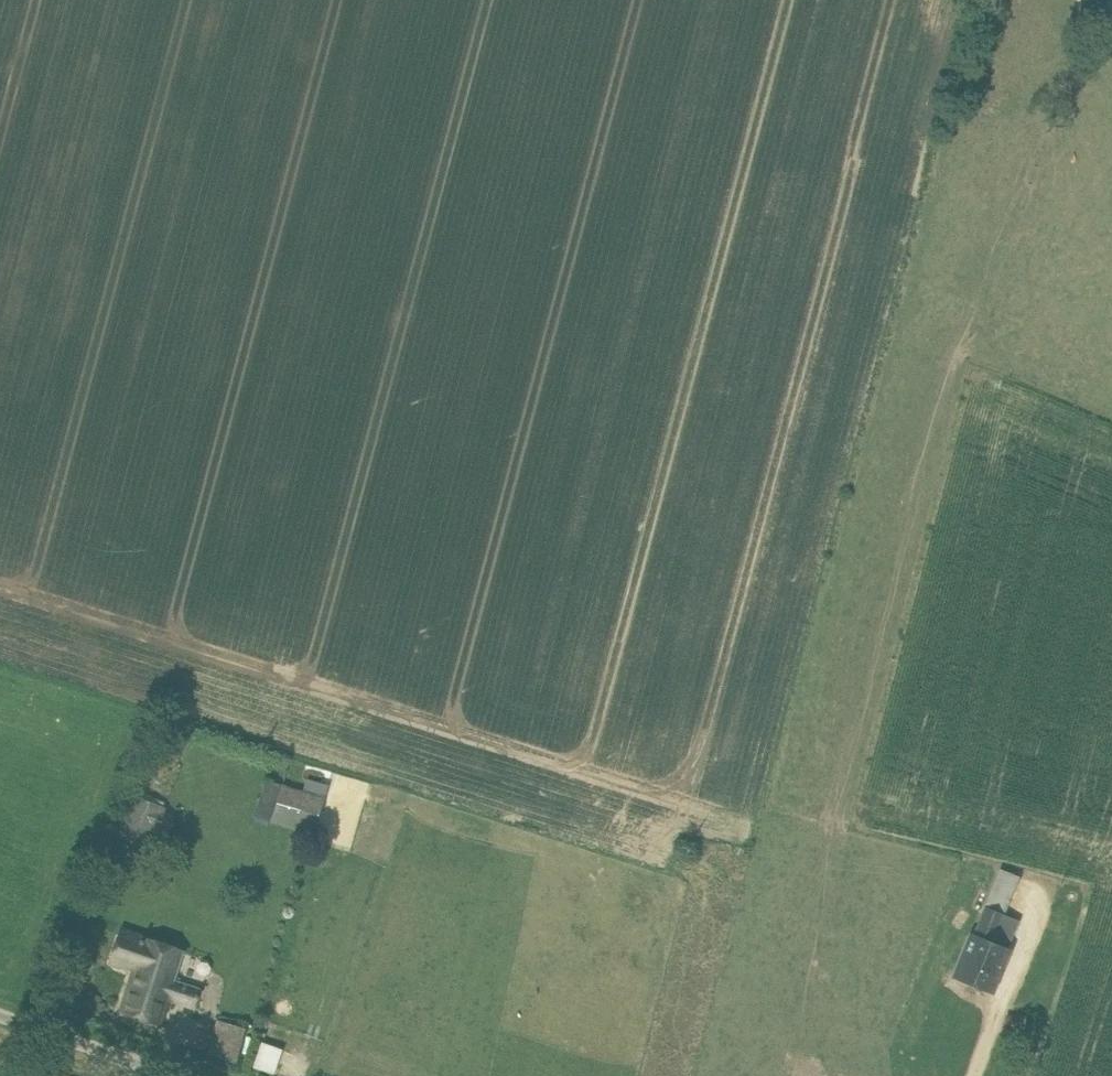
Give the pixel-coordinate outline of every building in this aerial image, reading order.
[(324,797),(282,785),(272,819),(314,831),(324,797)] [(163,812),(133,800),(118,834),(147,847),(163,812)] [(1019,875),(1000,868),(995,881),(1015,888),(1019,875)] [(1015,888),(995,881),(985,906),(1004,914),(1015,888)] [(985,906),(973,935),(972,935),(956,976),(991,990),(1007,949),(992,943),(1004,914),(985,906)] [(183,953),(144,939),(144,940),(141,939),(141,940),(122,934),(114,958),(135,965),(120,1011),(160,1025),(168,998),(195,1007),(201,988),(174,980),(183,953)] [(243,1027),(218,1020),(210,1054),(235,1061),(243,1027)] [(260,1040),(255,1066),(277,1071),(282,1044),(260,1040)]
